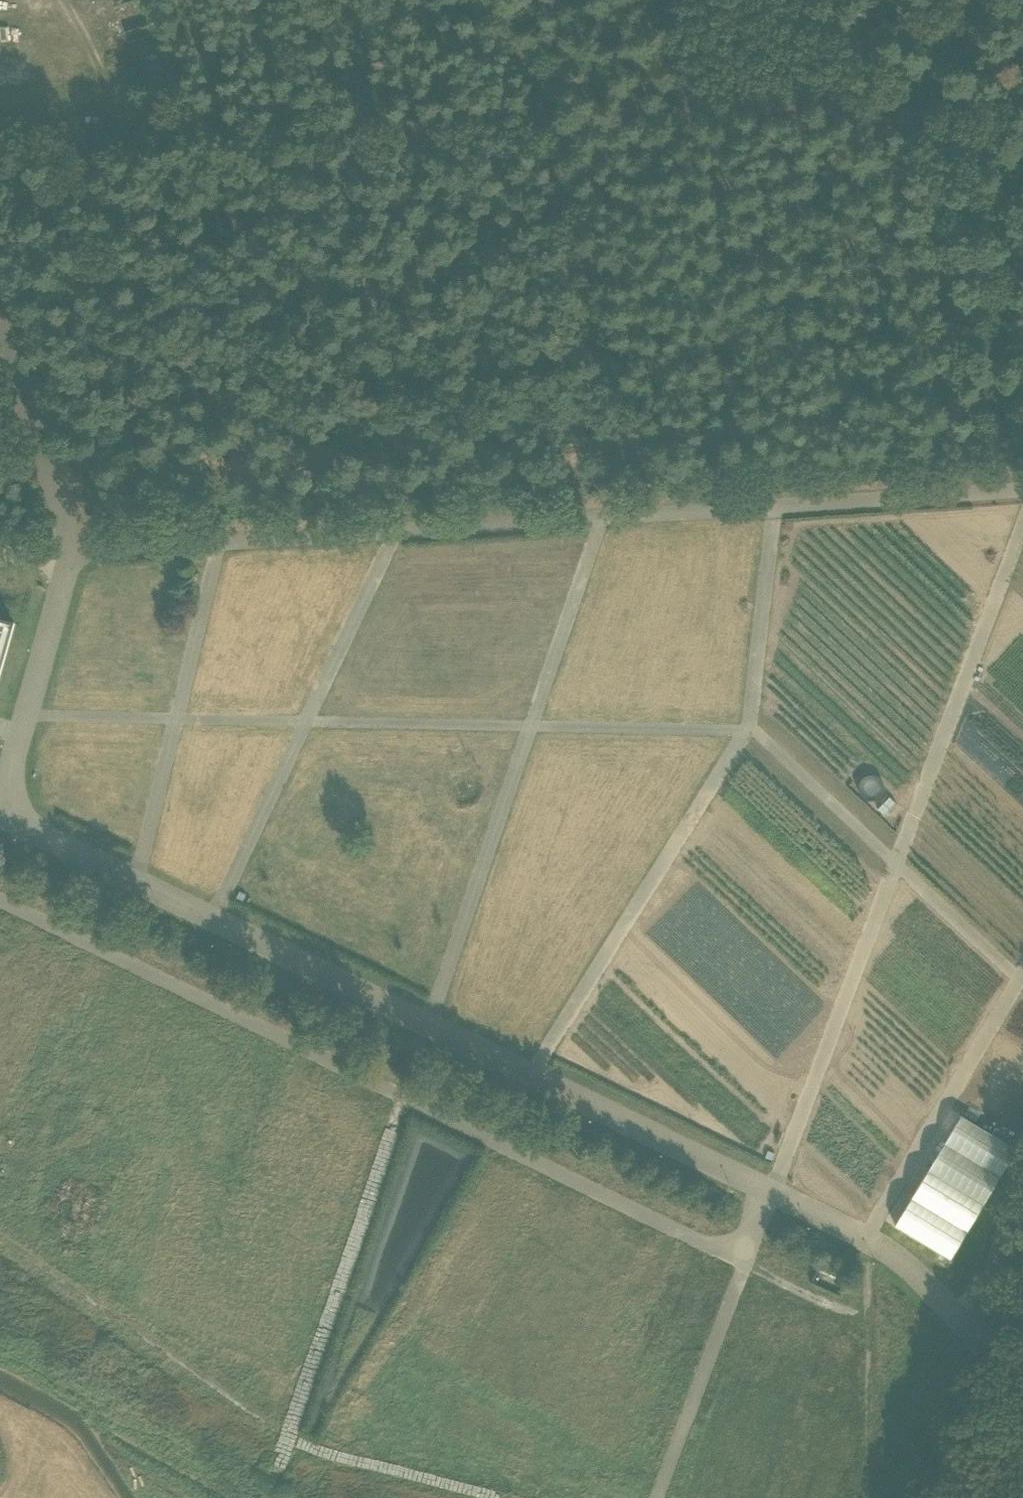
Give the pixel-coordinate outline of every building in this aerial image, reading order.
[(18,624),(0,619),(0,685),(18,624)] [(961,1114),(895,1226),(952,1260),(1017,1148),(961,1114)]
